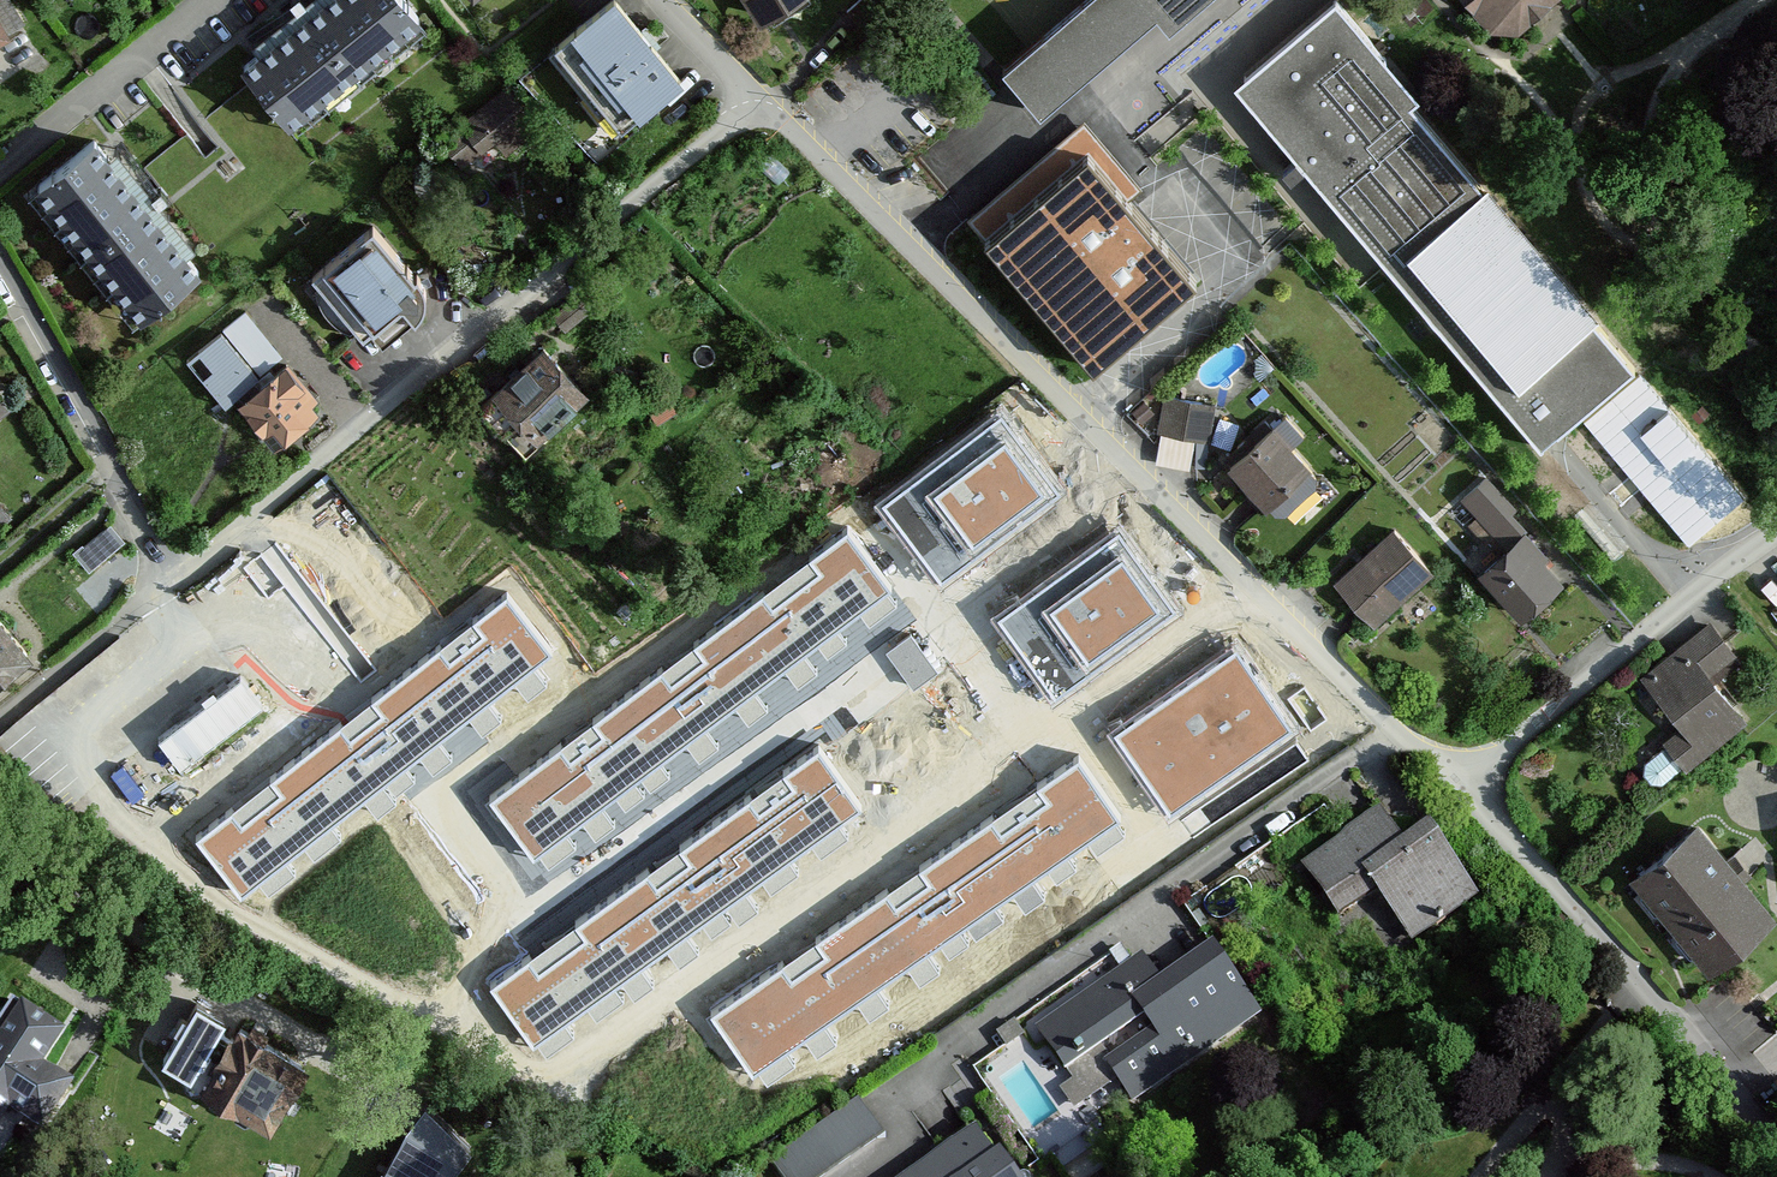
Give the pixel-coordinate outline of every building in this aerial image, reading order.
[(290,122),(420,18),(406,0),(327,0),(245,66),(290,122)] [(555,46),(621,126),(680,78),(616,0),(611,0),(555,46)] [(770,26),(811,0),(753,0),(770,26)] [(1002,67),(1040,110),(1158,14),(1167,27),(1200,0),(1081,0),(1002,67)] [(1234,85),(1540,446),(1634,366),(1412,104),(1419,97),(1336,0),(1335,0),(1234,85)] [(1510,46),(1558,0),(1472,0),(1510,46)] [(17,39),(0,10),(0,49),(17,39)] [(506,90),(444,141),(462,162),(495,135),(502,143),(530,120),(506,90)] [(94,140),(37,185),(141,315),(198,270),(94,140)] [(1088,152),(984,239),(1092,367),(1197,279),(1088,152)] [(373,226),(312,277),(362,338),(402,305),(415,320),(421,314),(424,308),(425,302),(426,297),(425,291),(423,285),(421,280),(416,274),(415,275),(373,226)] [(596,304),(584,290),(556,313),(568,327),(596,304)] [(315,399),(286,364),(263,383),(221,332),(188,359),(227,408),(234,403),(263,439),(271,433),(280,445),(317,415),(308,405),(315,399)] [(583,390),(544,347),(480,407),(525,455),(545,437),(539,431),(583,390)] [(1642,364),(1583,411),(1630,469),(1602,491),(1615,507),(1644,485),(1687,538),(1744,493),(1642,364)] [(16,411),(0,392),(0,424),(16,411)] [(1215,405),(1166,396),(1160,431),(1208,440),(1215,405)] [(1003,410),(883,501),(942,579),(1062,488),(1003,410)] [(1244,453),(1230,465),(1273,512),(1286,513),(1316,486),(1316,474),(1291,446),(1304,435),(1285,415),(1253,444),(1247,437),(1237,446),(1244,453)] [(1489,575),(1530,624),(1578,583),(1489,480),(1465,501),(1512,556),(1489,575)] [(0,506),(0,524),(9,516),(0,506)] [(1120,527),(999,615),(1056,694),(1177,606),(1120,527)] [(119,544),(106,528),(76,553),(89,569),(119,544)] [(892,586),(849,528),(490,797),(534,855),(892,586)] [(1395,530),(1337,583),(1373,622),(1431,569),(1395,530)] [(258,586),(243,567),(234,575),(249,594),(258,586)] [(553,650),(508,593),(197,835),(241,892),(553,650)] [(29,655),(0,621),(0,679),(29,655)] [(1687,729),(1665,747),(1690,778),(1755,726),(1721,683),(1748,662),(1716,622),(1646,677),(1687,729)] [(936,670),(910,634),(887,651),(914,686),(936,670)] [(1237,644),(1115,730),(1171,809),(1293,724),(1237,644)] [(156,778),(266,699),(242,667),(133,746),(156,778)] [(862,804),(819,745),(491,983),(534,1042),(862,804)] [(1121,815),(1080,756),(711,1012),(753,1071),(1121,815)] [(1389,813),(1306,867),(1344,926),(1385,899),(1419,950),(1490,904),(1442,830),(1412,849),(1389,813)] [(1696,828),(1637,878),(1709,963),(1769,914),(1696,828)] [(1142,959),(1049,1024),(1076,1063),(1144,1015),(1155,1030),(1108,1062),(1133,1098),(1257,1012),(1212,947),(1158,983),(1142,959)] [(8,1104),(42,1126),(69,1085),(37,1064),(59,1030),(12,999),(0,1017),(0,1117),(8,1104)] [(316,1072),(197,1001),(160,1062),(280,1132),(316,1072)] [(1023,1034),(1015,1022),(997,1034),(1006,1047),(1023,1034)] [(771,1159),(784,1176),(820,1176),(883,1134),(859,1099),(771,1159)] [(382,1176),(442,1176),(470,1146),(426,1104),(382,1176)] [(909,1176),(1015,1176),(998,1152),(991,1157),(974,1132),(909,1176)]
